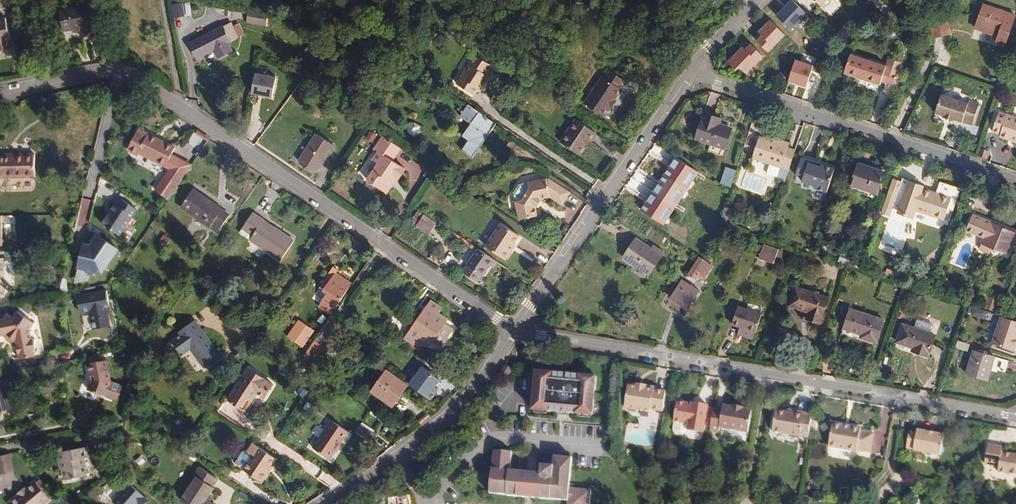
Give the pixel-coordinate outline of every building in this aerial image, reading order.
[(826,16),(829,17),(836,10),(836,7),(833,4),(836,0),(810,0),(826,16)] [(183,3),(172,4),(175,18),(185,17),(183,3)] [(983,3),(975,26),(999,34),(997,39),(1006,42),(1015,14),(983,3)] [(95,26),(91,6),(60,11),(64,32),(73,30),(80,29),(81,33),(82,38),(95,36),(93,27),(95,26)] [(270,14),(251,11),(249,24),(268,27),(270,14)] [(11,49),(9,41),(11,41),(6,18),(0,20),(0,51),(11,49)] [(771,54),(788,36),(771,20),(759,33),(763,37),(759,42),(771,54)] [(948,37),(945,20),(927,24),(931,41),(948,37)] [(232,23),(189,44),(197,59),(215,51),(218,58),(232,51),(229,44),(239,38),(234,26),(232,23)] [(245,35),(239,24),(234,26),(239,38),(245,35)] [(895,34),(882,37),(883,44),(896,41),(895,34)] [(836,60),(842,43),(831,45),(827,57),(836,60)] [(743,47),(729,61),(745,77),(764,57),(752,45),(746,50),(743,47)] [(850,53),(844,72),(879,83),(881,79),(893,83),(896,70),(885,67),(886,64),(850,53)] [(494,67),(475,55),(457,85),(475,96),(479,88),(481,89),(494,67)] [(815,67),(797,61),(790,83),(808,89),(815,67)] [(602,77),(584,104),(604,117),(609,108),(615,100),(622,90),(619,88),(624,81),(610,72),(605,79),(602,77)] [(278,79),(256,74),(252,95),(274,99),(278,79)] [(940,93),(934,111),(944,114),(943,115),(953,119),(953,117),(971,123),(978,102),(969,99),(968,102),(940,93)] [(618,101),(615,100),(609,108),(612,110),(618,101)] [(472,158),(496,124),(469,105),(465,109),(460,106),(458,109),(463,113),(461,116),(471,124),(463,136),(469,140),(462,150),(472,158)] [(990,129),(998,132),(997,134),(1015,140),(1015,116),(996,109),(990,129)] [(707,114),(699,140),(728,150),(734,129),(722,125),(724,120),(707,114)] [(576,119),(560,142),(580,155),(595,133),(576,119)] [(415,137),(416,135),(420,129),(421,127),(415,123),(409,123),(406,128),(409,133),(415,137)] [(176,148),(147,133),(146,136),(137,131),(128,150),(139,156),(140,154),(166,167),(172,155),(176,148)] [(373,143),(377,136),(370,132),(366,139),(373,143)] [(317,173),(335,145),(317,134),(299,161),(317,173)] [(373,177),(391,190),(393,187),(392,184),(396,179),(400,181),(406,171),(393,163),(402,150),(383,138),(380,144),(381,145),(376,151),(378,153),(373,161),(379,165),(368,181),(369,183),(373,177)] [(782,185),(792,153),(784,150),(785,149),(755,139),(749,160),(766,165),(763,175),(775,179),(774,182),(782,185)] [(977,150),(975,158),(983,161),(985,153),(977,150)] [(0,157),(0,178),(36,178),(36,154),(15,154),(16,157),(0,157)] [(191,165),(172,155),(166,167),(170,169),(183,176),(191,165)] [(825,194),(832,171),(820,167),(819,169),(813,167),(814,165),(799,160),(793,177),(801,180),(800,183),(813,188),(812,190),(825,194)] [(858,163),(849,189),(859,192),(858,195),(873,200),(883,171),(858,163)] [(738,172),(726,168),(720,185),(732,189),(738,172)] [(168,199),(183,176),(170,169),(155,190),(168,199)] [(373,177),(369,183),(386,194),(389,193),(391,190),(373,177)] [(563,205),(571,193),(550,178),(522,184),(522,185),(520,184),(515,192),(516,193),(515,194),(520,219),(538,216),(536,208),(543,198),(551,197),(563,205)] [(919,190),(898,183),(897,187),(895,192),(901,194),(903,189),(917,193),(918,191),(919,190)] [(948,213),(955,192),(938,187),(935,197),(918,191),(917,193),(903,189),(901,194),(895,192),(897,187),(890,185),(879,218),(887,220),(889,211),(895,213),(895,216),(900,221),(909,220),(911,213),(939,222),(943,211),(948,213)] [(223,209),(193,189),(180,208),(210,228),(212,225),(219,230),(230,215),(222,210),(223,209)] [(665,193),(662,201),(687,210),(690,203),(681,200),(682,195),(673,191),(671,195),(665,193)] [(108,215),(105,220),(122,232),(137,210),(121,199),(117,204),(116,204),(111,211),(112,212),(110,216),(108,215)] [(250,240),(281,261),(294,241),(280,231),(277,235),(273,233),(275,229),(263,222),(264,220),(253,213),(242,229),(253,236),(250,240)] [(417,225),(430,234),(437,224),(424,215),(417,225)] [(1005,254),(1012,232),(963,216),(958,231),(982,239),(979,246),(991,250),(1005,254)] [(122,232),(105,220),(102,224),(120,236),(122,232)] [(219,230),(212,225),(210,228),(217,233),(219,230)] [(511,253),(522,237),(503,225),(487,248),(508,262),(513,254),(511,253)] [(154,230),(150,227),(141,240),(146,243),(154,230)] [(253,236),(242,229),(240,233),(250,240),(253,236)] [(120,248),(98,234),(92,243),(84,241),(78,266),(103,272),(120,248)] [(160,241),(167,245),(172,239),(165,235),(160,241)] [(641,242),(628,262),(655,278),(667,259),(641,242)] [(989,256),(991,250),(979,246),(977,253),(989,256)] [(777,266),(781,253),(763,248),(759,260),(777,266)] [(489,265),(493,259),(491,258),(478,249),(467,266),(482,276),(489,265)] [(699,258),(688,275),(699,282),(710,266),(699,258)] [(482,276),(467,266),(462,273),(477,283),(482,276)] [(331,315),(351,284),(336,274),(332,271),(321,287),(325,290),(324,291),(328,294),(319,307),(331,315)] [(680,279),(665,302),(681,314),(697,290),(680,279)] [(792,288),(785,308),(805,314),(803,320),(816,324),(825,299),(792,288)] [(107,289),(78,294),(81,312),(91,310),(94,327),(110,324),(107,308),(111,308),(107,289)] [(442,308),(432,301),(409,333),(404,341),(417,350),(422,343),(427,346),(432,339),(440,345),(452,329),(444,323),(447,319),(438,313),(442,308)] [(1010,308),(997,304),(994,312),(1008,317),(1010,308)] [(735,309),(729,326),(736,329),(734,334),(736,335),(736,337),(749,341),(752,334),(758,316),(735,309)] [(846,310),(839,329),(857,335),(856,338),(872,343),(879,321),(846,310)] [(16,341),(20,359),(35,357),(34,353),(38,349),(37,341),(32,338),(30,329),(34,323),(18,311),(13,318),(7,314),(2,319),(0,320),(0,336),(8,335),(16,341)] [(350,326),(332,315),(314,342),(332,354),(350,326)] [(1002,318),(992,347),(1015,354),(1015,323),(1002,318)] [(191,349),(203,367),(220,355),(196,321),(179,333),(181,335),(172,341),(182,355),(191,349)] [(298,323),(289,335),(297,342),(303,333),(309,337),(312,333),(298,323)] [(899,327),(893,343),(913,349),(912,352),(924,357),(931,337),(928,336),(931,328),(915,323),(912,331),(899,327)] [(16,341),(8,335),(5,339),(13,344),(16,341)] [(958,341),(956,348),(968,352),(970,345),(958,341)] [(997,358),(973,351),(966,376),(990,382),(997,358)] [(105,354),(90,357),(91,363),(106,361),(105,354)] [(111,382),(107,360),(106,361),(91,363),(88,364),(90,380),(91,380),(87,390),(106,397),(111,382)] [(442,378),(423,364),(410,382),(433,400),(442,388),(437,385),(442,378)] [(504,365),(499,373),(506,377),(511,370),(504,365)] [(246,412),(257,393),(265,398),(273,385),(248,369),(228,400),(246,412)] [(393,407),(408,386),(387,371),(372,392),(393,407)] [(584,415),(549,375),(536,374),(533,411),(556,413),(556,407),(564,408),(564,413),(584,415)] [(591,415),(594,378),(549,375),(584,415),(591,415)] [(14,407),(10,381),(0,382),(0,410),(14,407)] [(660,411),(663,392),(651,389),(651,387),(642,385),(642,388),(634,386),(626,385),(622,407),(624,408),(627,411),(634,412),(637,410),(647,411),(648,409),(660,411)] [(701,433),(703,419),(709,420),(712,409),(705,408),(705,405),(696,404),(696,406),(689,405),(674,402),(671,421),(672,422),(670,430),(673,434),(680,435),(684,433),(684,430),(701,433)] [(745,432),(748,410),(741,409),(741,407),(730,406),(730,407),(721,406),(721,407),(712,406),(712,409),(709,420),(707,431),(717,433),(718,427),(745,432)] [(805,437),(809,414),(791,411),(791,413),(784,412),(773,410),(770,431),(805,437)] [(332,420),(313,448),(330,459),(348,432),(332,420)] [(858,450),(862,431),(857,430),(858,427),(829,423),(825,446),(854,450),(858,450)] [(373,433),(362,426),(358,432),(370,439),(373,433)] [(913,433),(906,432),(903,448),(911,449),(910,450),(937,454),(941,434),(913,430),(913,433)] [(867,452),(871,433),(862,431),(858,450),(867,452)] [(272,466),(276,459),(253,443),(247,451),(243,452),(237,460),(236,459),(234,462),(234,464),(238,466),(238,465),(243,468),(242,470),(263,483),(269,474),(267,473),(272,466)] [(1013,457),(1014,455),(996,451),(997,446),(983,444),(980,463),(994,465),(993,470),(1002,472),(1004,476),(1012,478),(1015,475),(1015,457),(1013,457)] [(85,447),(58,453),(60,463),(62,463),(63,469),(65,480),(86,476),(83,458),(87,457),(85,447)] [(571,458),(553,456),(552,466),(540,465),(540,473),(509,470),(511,452),(493,450),(489,492),(506,494),(507,495),(517,496),(517,492),(540,494),(539,498),(549,499),(550,498),(567,500),(566,503),(588,503),(590,489),(572,487),(572,484),(568,483),(571,458)] [(10,454),(0,456),(0,475),(14,472),(10,454)] [(206,499),(213,488),(212,487),(217,479),(198,467),(193,475),(195,477),(190,484),(187,485),(184,490),(184,493),(180,500),(185,503),(204,503),(205,503),(203,503),(201,502),(204,497),(206,499)] [(9,503),(44,503),(50,499),(49,498),(54,495),(41,479),(36,483),(35,482),(9,503)]
